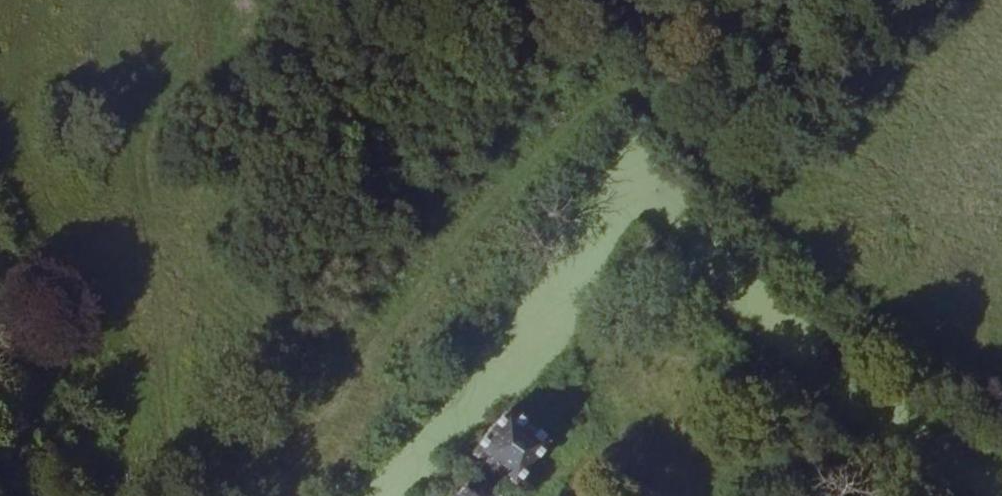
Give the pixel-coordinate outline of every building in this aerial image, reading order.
[(549,446),(543,440),(518,422),(509,414),(489,435),(474,459),(483,464),(457,495),(508,495),(549,446)]
